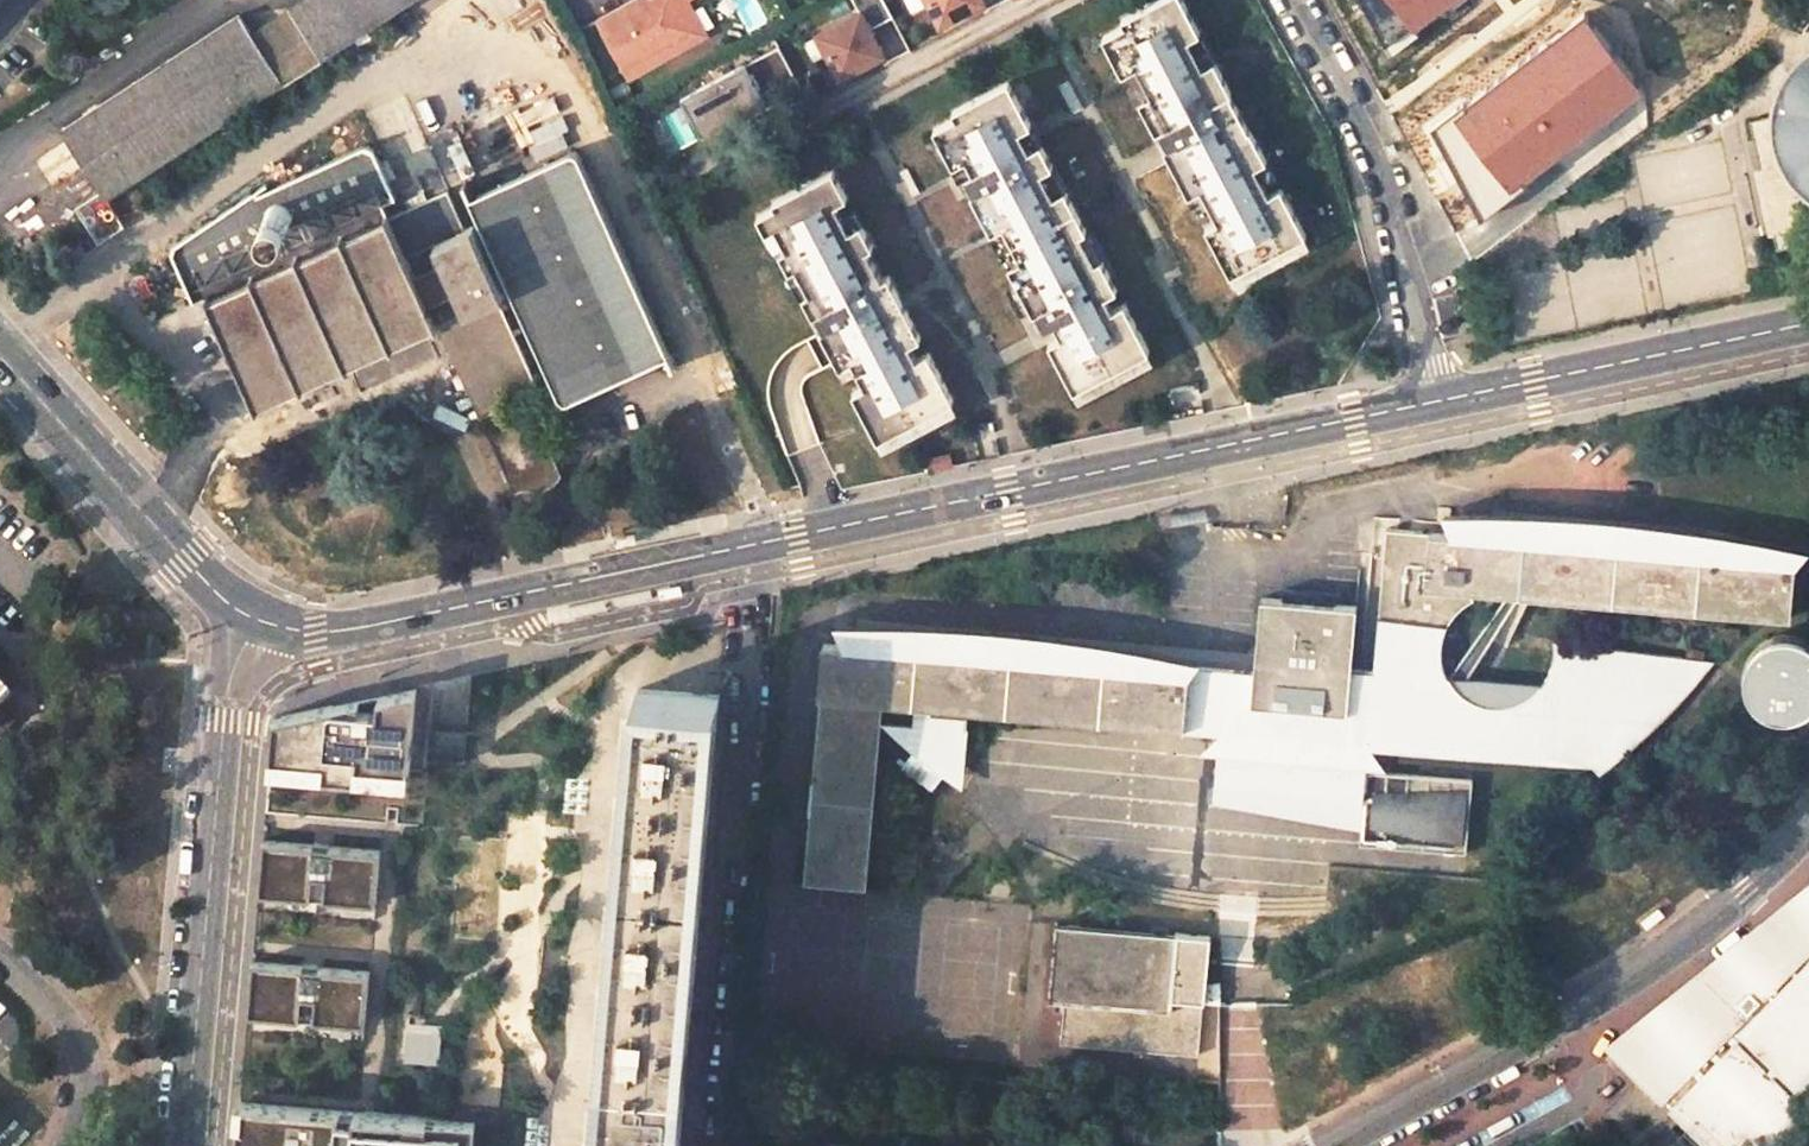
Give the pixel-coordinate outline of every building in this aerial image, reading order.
[(323,60),(354,40),(328,0),(300,0),(288,7),(323,60)] [(354,40),(419,0),(328,0),(354,40)] [(596,18),(627,76),(695,39),(675,3),(681,0),(629,0),(596,18)] [(684,0),(681,0),(675,3),(695,39),(703,35),(684,0)] [(882,0),(827,0),(824,1),(837,25),(814,38),(837,82),(882,58),(868,32),(892,19),(882,0)] [(942,36),(987,12),(981,0),(924,0),(942,36)] [(1257,162),(1269,156),(1251,122),(1250,123),(1216,55),(1204,61),(1190,35),(1202,29),(1186,0),(1156,0),(1126,16),(1130,22),(1108,33),(1128,71),(1142,63),(1156,90),(1142,98),(1158,128),(1155,130),(1164,147),(1177,140),(1184,153),(1174,158),(1192,192),(1204,186),(1221,217),(1209,223),(1234,272),(1309,232),(1283,182),(1271,188),(1257,162)] [(1413,35),(1458,0),(1386,0),(1413,35)] [(288,7),(252,32),(286,85),(322,61),(288,7)] [(1644,87),(1587,12),(1453,113),(1510,188),(1644,87)] [(240,13),(63,129),(103,190),(109,200),(286,85),(252,32),(240,13)] [(1216,55),(1202,29),(1190,35),(1204,61),(1216,55)] [(700,94),(720,132),(778,101),(775,96),(799,84),(781,51),(700,94)] [(1798,65),(1781,89),(1773,117),(1774,146),(1784,174),(1802,197),(1808,201),(1808,57),(1798,65)] [(1156,90),(1142,63),(1128,71),(1142,98),(1156,90)] [(1118,285),(1102,254),(1096,257),(1081,229),(1088,226),(1066,185),(1054,191),(1042,168),(1054,161),(1042,138),(1030,144),(1020,125),(1032,119),(1009,75),(954,105),(957,111),(935,122),(955,160),(968,153),(975,167),(962,173),(960,174),(969,191),(973,188),(993,227),(1005,221),(1023,254),(1011,260),(1035,307),(1031,309),(1039,326),(1055,318),(1062,331),(1051,337),(1075,385),(1150,346),(1125,298),(1114,304),(1107,291),(1118,285)] [(1042,138),(1032,119),(1020,125),(1030,144),(1042,138)] [(1184,153),(1177,140),(1167,145),(1174,158),(1184,153)] [(172,253),(194,299),(209,295),(321,246),(317,236),(398,199),(375,148),(362,146),(272,187),(269,181),(176,244),(172,253)] [(577,150),(471,197),(564,405),(672,355),(577,150)] [(975,167),(968,153),(955,160),(962,173),(975,167)] [(1066,185),(1054,161),(1042,168),(1054,191),(1066,185)] [(882,273),(867,244),(874,241),(862,218),(850,224),(837,197),(849,191),(835,163),(779,192),(781,197),(763,206),(771,223),(774,222),(781,219),(791,240),(785,243),(794,262),(800,259),(813,285),(807,288),(816,306),(812,308),(824,331),(838,360),(850,355),(863,380),(851,386),(875,434),(951,396),(927,348),(915,354),(908,339),(920,333),(905,305),(893,311),(887,297),(898,291),(888,270),(882,273)] [(103,190),(76,207),(85,221),(87,223),(93,219),(90,213),(108,201),(109,200),(103,190)] [(449,190),(412,207),(430,248),(468,231),(449,190)] [(862,218),(849,191),(837,197),(850,224),(862,218)] [(100,242),(125,225),(108,201),(90,213),(93,219),(87,223),(100,242)] [(321,246),(209,295),(257,404),(440,325),(479,415),(480,417),(547,389),(474,228),(468,231),(430,248),(412,207),(321,246)] [(791,240),(781,219),(774,222),(785,243),(791,240)] [(1023,254),(1005,221),(993,227),(1011,260),(1023,254)] [(1102,254),(1088,226),(1081,229),(1096,257),(1102,254)] [(1239,281),(1314,241),(1309,232),(1234,272),(1239,281)] [(813,285),(800,259),(794,262),(807,288),(813,285)] [(905,305),(898,291),(887,297),(893,311),(905,305)] [(838,360),(824,331),(809,338),(824,368),(838,360)] [(1080,394),(1155,355),(1150,346),(1075,385),(1080,394)] [(880,444),(956,406),(951,396),(875,434),(880,444)] [(553,399),(486,429),(519,499),(530,496),(543,497),(562,493),(592,481),(578,452),(553,399)] [(1085,631),(1050,624),(1041,623),(996,619),(969,618),(924,620),(897,623),(879,626),(844,634),(848,643),(824,642),(812,796),(824,797),(816,886),(866,890),(882,707),(916,709),(914,728),(881,725),(893,741),(900,750),(908,758),(921,769),(939,782),(954,790),(965,794),(969,746),(959,745),(960,726),(928,723),(928,710),(1241,735),(1368,745),(1588,762),(1598,769),(1632,746),(1662,723),(1687,701),(1711,677),(1725,662),(1561,640),(1562,647),(1562,655),(1561,666),(1557,675),(1550,687),(1449,679),(1446,670),(1444,659),(1444,647),(1445,638),(1450,625),(1457,613),(1464,604),(1473,596),(1470,589),(1790,619),(1796,552),(1796,551),(1762,537),(1745,532),(1720,524),(1685,516),(1649,510),(1622,507),(1596,505),(1569,505),(1533,507),(1497,511),(1453,519),(1444,522),(1451,534),(1386,528),(1372,669),(1351,667),(1357,606),(1262,598),(1260,610),(1254,675),(1195,670),(1162,655),(1128,643),(1085,631)] [(1790,639),(1779,639),(1770,643),(1761,649),(1755,657),(1751,666),(1750,677),(1752,687),(1757,696),(1764,704),(1773,709),(1783,711),(1793,711),(1803,707),(1808,703),(1808,647),(1800,641),(1790,639)] [(13,693),(0,680),(0,705),(13,693)] [(268,780),(416,792),(425,685),(273,716),(268,780)] [(630,784),(711,791),(720,695),(638,688),(630,784)] [(0,711),(0,736),(13,723),(0,711)] [(1368,745),(1241,735),(1233,834),(1360,844),(1366,771),(1368,745)] [(1360,844),(1466,854),(1472,779),(1419,775),(1366,771),(1360,844)] [(621,880),(703,888),(711,791),(630,784),(621,880)] [(257,902),(384,912),(389,850),(262,840),(257,902)] [(612,976),(694,984),(703,888),(621,880),(612,976)] [(1612,1054),(1706,1145),(1773,1145),(1808,1110),(1808,893),(1612,1054)] [(1205,940),(1055,926),(1049,997),(1065,999),(1061,1044),(1198,1056),(1203,1002),(1219,1003),(1220,987),(1201,985),(1205,940)] [(247,1017),(374,1029),(379,967),(253,955),(247,1017)] [(604,1073),(686,1080),(694,984),(612,976),(604,1073)] [(409,1056),(437,1058),(440,1025),(412,1022),(409,1056)] [(597,1145),(680,1145),(686,1080),(604,1073),(597,1145)] [(474,1116),(242,1093),(236,1145),(471,1145),(474,1116)] [(1135,1135),(1137,1118),(1125,1117),(1123,1134),(1135,1135)]
